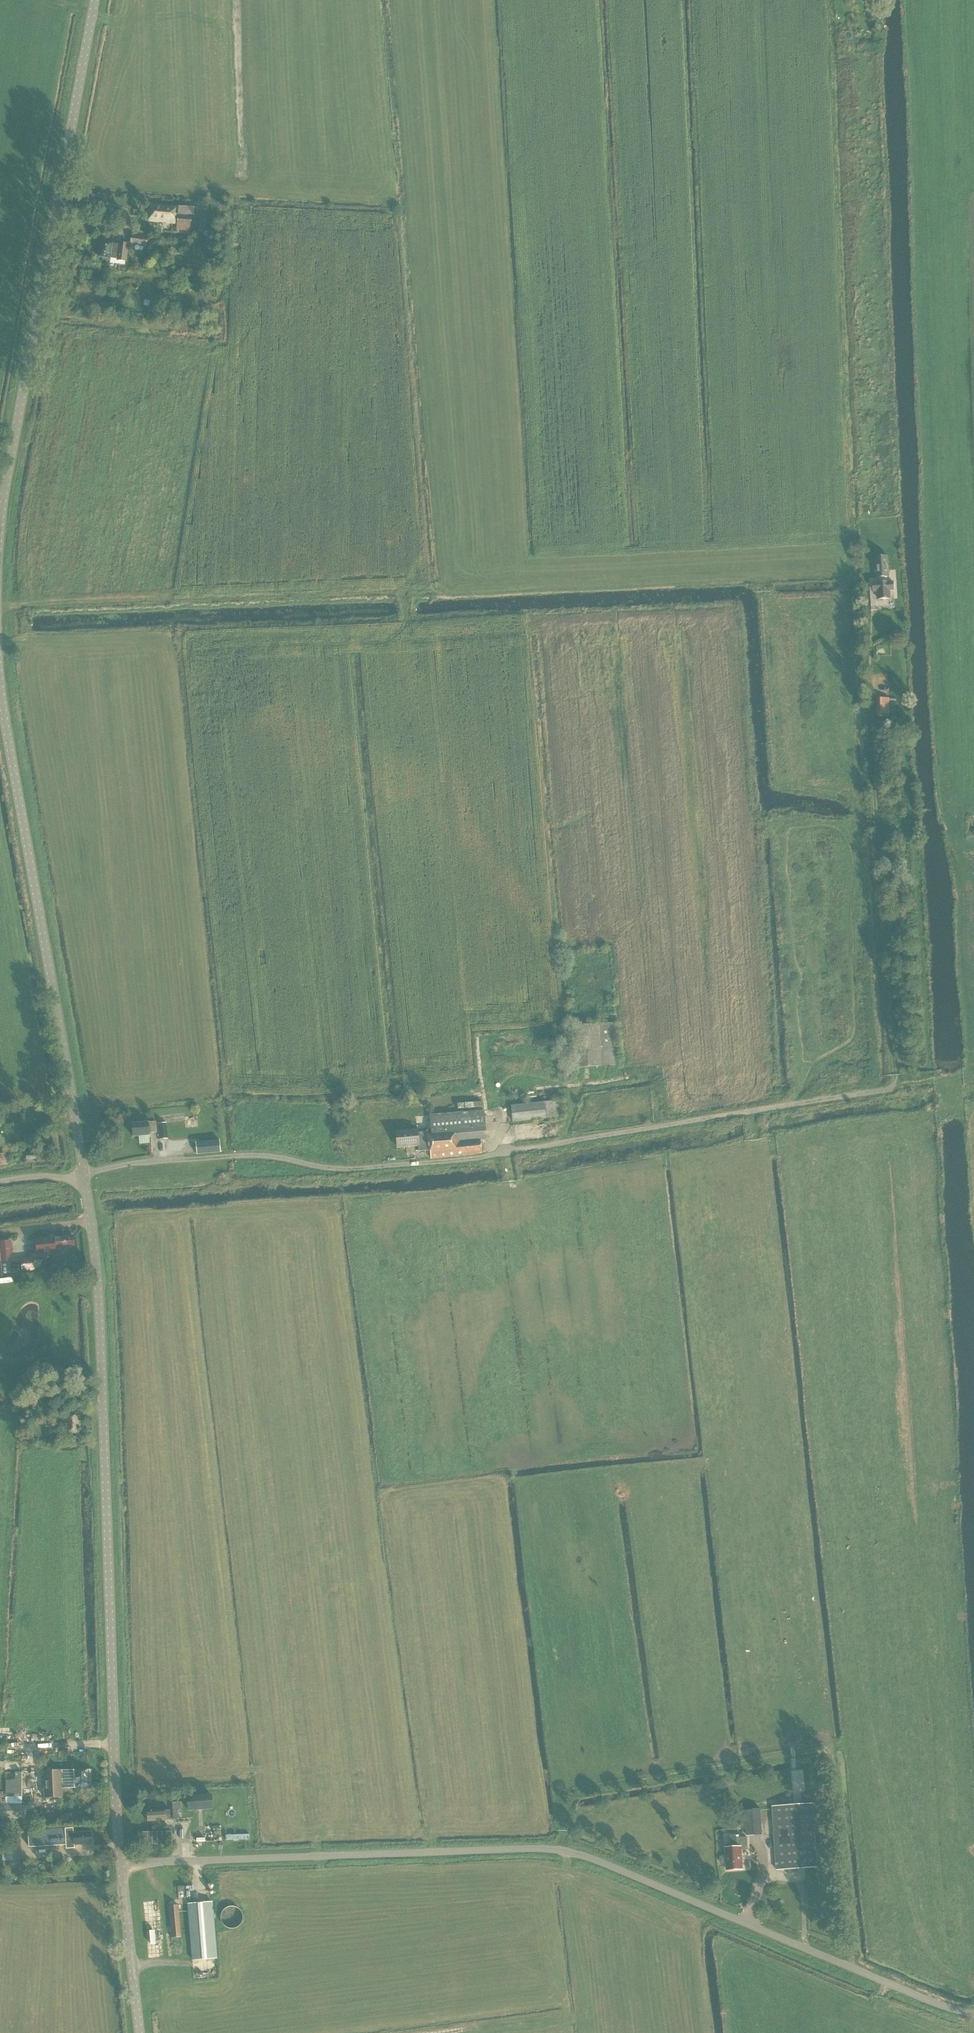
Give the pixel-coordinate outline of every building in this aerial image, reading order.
[(176,209),(151,207),(150,222),(171,223),(171,222),(175,222),(176,215),(176,209)] [(190,223),(191,216),(176,215),(175,222),(190,223)] [(147,236),(131,234),(130,245),(146,247),(147,236)] [(119,244),(100,242),(98,257),(117,259),(117,261),(125,262),(128,244),(119,243),(119,244)] [(889,577),(887,557),(875,558),(877,578),(877,583),(873,584),(874,592),(877,591),(878,600),(890,599),(889,591),(894,590),(893,582),(885,583),(885,577),(889,577)] [(889,715),(888,698),(876,699),(876,715),(889,715)] [(539,1058),(542,1070),(551,1068),(548,1055),(539,1058)] [(560,1100),(542,1102),(510,1106),(512,1122),(561,1116),(560,1100)] [(480,1140),(486,1139),(484,1112),(429,1116),(430,1129),(427,1129),(428,1132),(425,1132),(417,1133),(416,1130),(395,1132),(397,1148),(417,1145),(418,1151),(429,1150),(430,1158),(481,1152),(480,1140)] [(148,1133),(156,1132),(156,1122),(147,1122),(131,1123),(132,1136),(149,1135),(148,1133)] [(159,1140),(167,1139),(166,1123),(158,1124),(159,1140)] [(196,1153),(220,1151),(219,1140),(195,1143),(196,1153)] [(63,1248),(73,1247),(72,1236),(36,1239),(37,1255),(55,1254),(55,1256),(60,1256),(62,1255),(63,1253),(63,1251),(63,1248)] [(11,1241),(0,1241),(0,1261),(12,1261),(11,1241)] [(34,1271),(33,1258),(20,1259),(21,1272),(34,1271)] [(50,1404),(50,1414),(60,1413),(60,1403),(50,1404)] [(78,1433),(78,1413),(62,1414),(58,1414),(58,1429),(62,1428),(62,1433),(78,1433)] [(88,1786),(87,1769),(42,1771),(44,1798),(62,1797),(61,1788),(88,1786)] [(22,1772),(5,1772),(5,1793),(0,1793),(0,1819),(33,1818),(33,1803),(21,1803),(21,1796),(22,1772)] [(650,1780),(663,1779),(662,1772),(650,1772),(650,1780)] [(211,1793),(186,1795),(187,1809),(212,1808),(211,1793)] [(43,1802),(46,1815),(53,1813),(50,1801),(43,1802)] [(173,1802),(171,1802),(172,1805),(172,1810),(172,1815),(173,1819),(181,1818),(180,1802),(177,1802),(173,1802)] [(817,1867),(812,1803),(772,1806),(776,1870),(817,1867)] [(745,1810),(746,1835),(762,1834),(760,1809),(745,1810)] [(164,1810),(146,1811),(147,1821),(165,1820),(164,1820),(170,1819),(169,1810),(164,1810)] [(72,1821),(71,1813),(63,1814),(63,1822),(72,1821)] [(65,1829),(65,1833),(56,1834),(56,1829),(33,1830),(34,1847),(73,1844),(91,1843),(90,1832),(71,1833),(71,1828),(65,1829)] [(224,1842),(248,1841),(248,1829),(223,1830),(224,1842)] [(747,1849),(746,1837),(735,1838),(735,1835),(730,1835),(730,1847),(724,1848),(725,1856),(720,1856),(719,1858),(719,1863),(722,1864),(725,1864),(726,1870),(742,1869),(741,1849),(747,1849)] [(60,1868),(59,1859),(50,1860),(51,1869),(60,1868)] [(185,1898),(185,1886),(177,1886),(178,1898),(185,1898)] [(216,1958),(211,1901),(187,1903),(192,1960),(216,1958)] [(180,1937),(177,1905),(168,1905),(171,1938),(180,1937)] [(242,1914),(242,1913),(241,1912),(241,1911),(240,1910),(239,1909),(238,1908),(237,1908),(236,1907),(235,1906),(234,1906),(233,1906),(231,1906),(230,1906),(229,1906),(228,1906),(227,1907),(225,1907),(225,1908),(224,1909),(223,1909),(222,1910),(222,1911),(221,1912),(221,1913),(220,1914),(220,1915),(220,1916),(220,1917),(220,1918),(220,1919),(220,1920),(221,1921),(221,1923),(222,1923),(223,1924),(224,1926),(225,1926),(226,1927),(227,1927),(228,1928),(229,1928),(230,1928),(231,1928),(232,1928),(233,1928),(235,1928),(236,1927),(237,1927),(238,1926),(239,1926),(240,1924),(240,1923),(241,1922),(242,1921),(242,1920),(242,1919),(242,1918),(242,1917),(242,1916),(242,1914)] [(170,1986),(181,1983),(179,1977),(176,1969),(166,1973),(170,1986)] [(194,1991),(201,1990),(199,1975),(192,1976),(194,1991)]
